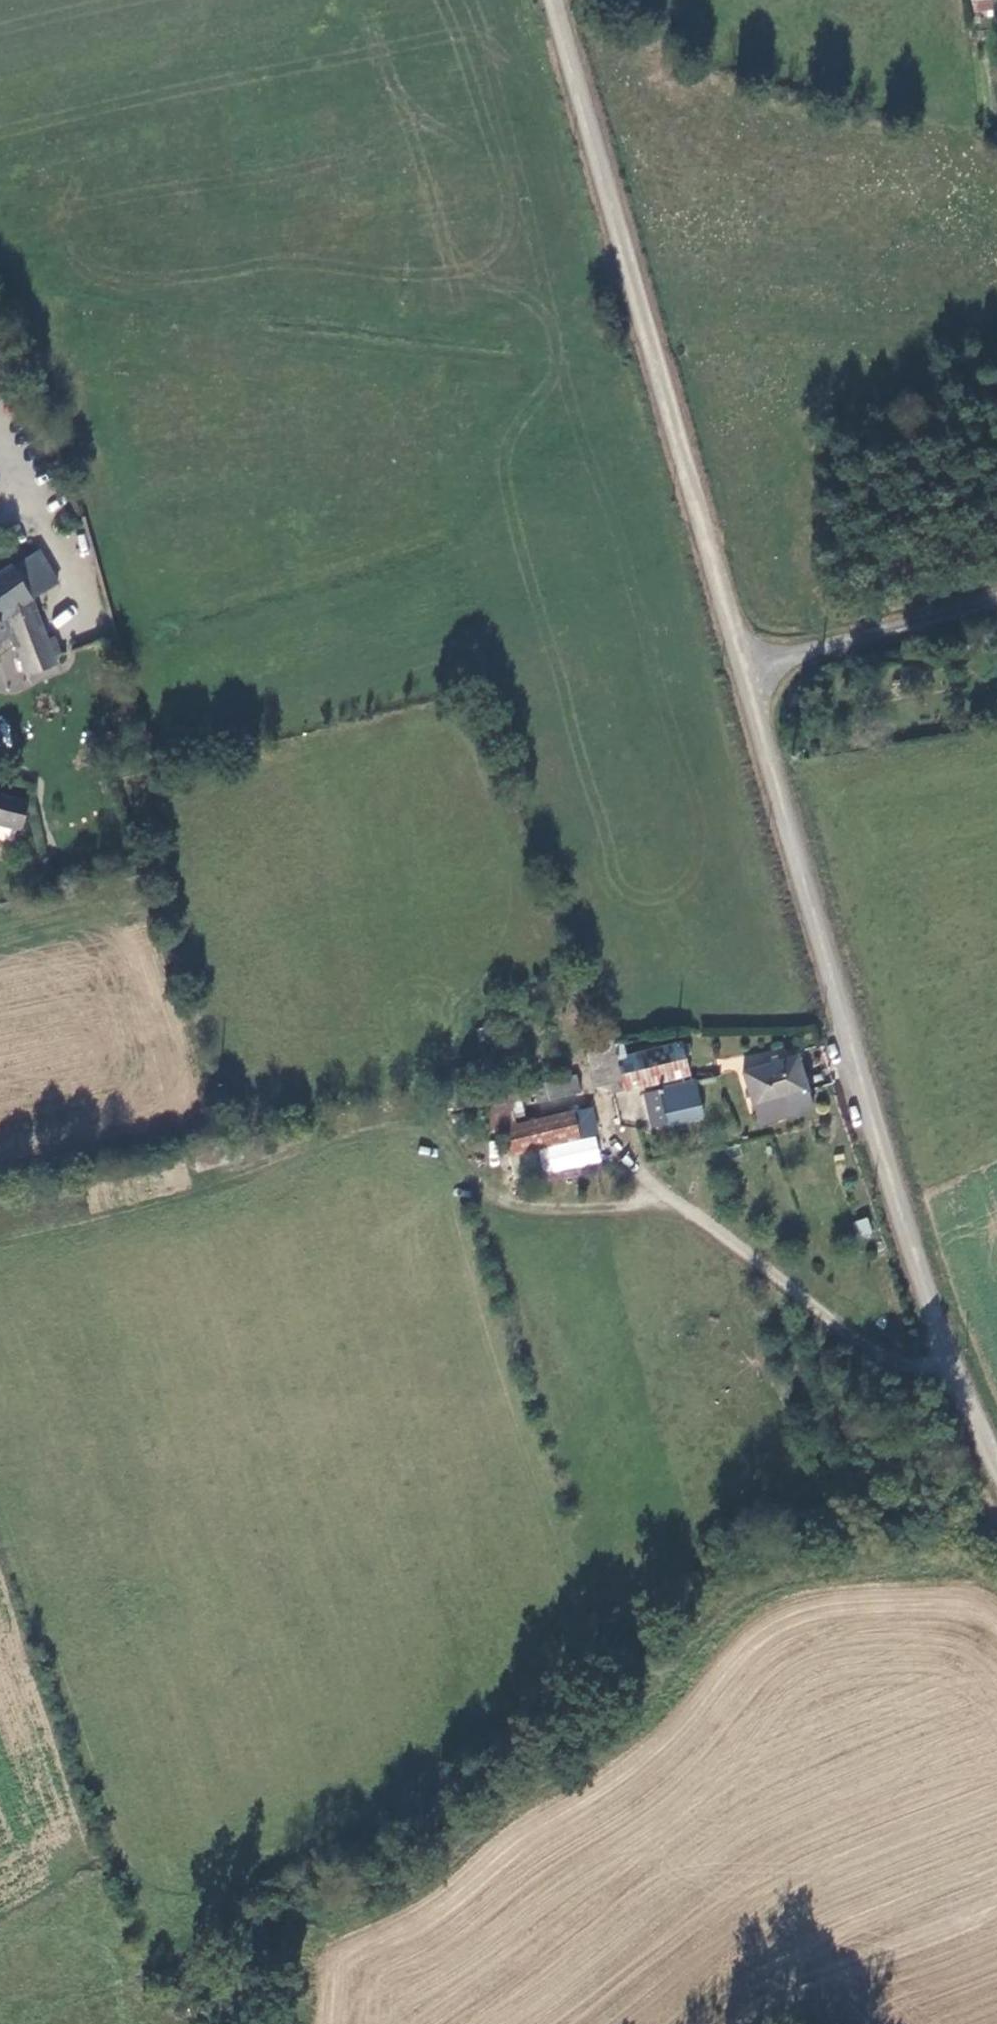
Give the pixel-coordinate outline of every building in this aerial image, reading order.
[(970,10),(992,10),(992,0),(970,0),(970,10)] [(31,600),(7,567),(0,572),(0,621),(4,618),(14,645),(25,677),(56,666),(32,599),(31,600)] [(14,645),(4,618),(0,621),(0,655),(14,645)] [(0,794),(0,824),(21,829),(28,801),(0,794)] [(678,1042),(612,1059),(618,1082),(608,1084),(611,1094),(687,1075),(678,1042)] [(608,1044),(586,1050),(596,1087),(608,1084),(618,1082),(612,1059),(608,1044)] [(794,1058),(742,1072),(757,1124),(808,1110),(794,1058)] [(575,1096),(571,1078),(533,1087),(537,1106),(575,1096)] [(694,1083),(650,1091),(656,1124),(700,1116),(694,1083)] [(524,1117),(517,1091),(505,1093),(512,1120),(524,1117)] [(570,1115),(501,1130),(507,1156),(576,1140),(570,1115)] [(876,1247),(868,1219),(854,1222),(862,1250),(876,1247)]
